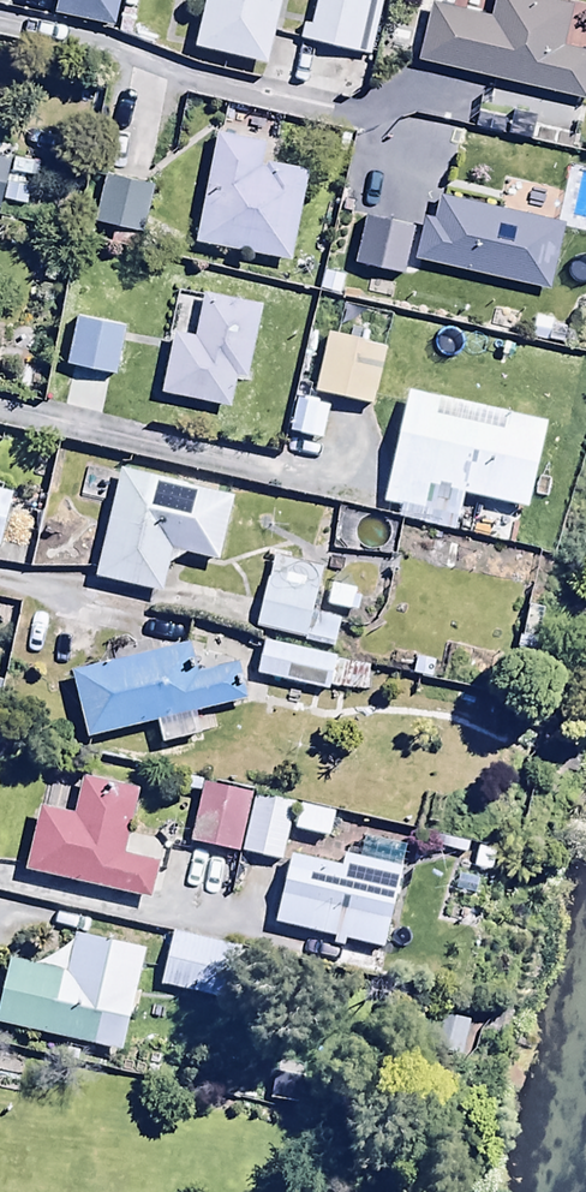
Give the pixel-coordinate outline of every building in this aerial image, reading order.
[(49,12),(110,25),(115,0),(52,0),(49,12)] [(191,42),(264,59),(278,0),(201,0),(191,42)] [(310,24),(302,22),(299,40),(373,52),(382,0),(314,0),(310,24)] [(562,0),(492,0),(489,16),(428,2),(415,59),(580,97),(585,71),(585,51),(556,44),(566,1),(562,0)] [(168,78),(109,66),(88,176),(102,179),(94,224),(111,227),(108,242),(130,246),(132,234),(138,235),(168,78)] [(217,132),(212,131),(190,242),(290,262),(309,167),(266,158),(274,120),(221,110),(217,132)] [(560,221),(437,194),(433,213),(420,210),(410,259),(546,288),(560,221)] [(260,301),(199,288),(189,338),(169,334),(156,393),(226,407),(233,373),(244,375),(260,301)] [(126,323),(74,314),(63,364),(117,374),(126,323)] [(384,346),(327,331),(311,393),(369,407),(384,346)] [(541,420),(401,390),(380,502),(457,519),(463,493),(523,506),(541,420)] [(234,494),(116,463),(87,577),(158,596),(166,563),(182,552),(216,561),(234,494)] [(0,490),(0,530),(9,492),(0,490)] [(320,567),(269,556),(253,627),(304,638),(320,567)] [(365,590),(329,583),(325,607),(360,614),(365,590)] [(544,607),(524,603),(513,649),(533,653),(544,607)] [(342,623),(313,614),(305,638),(334,647),(342,623)] [(186,638),(68,672),(85,739),(151,720),(157,740),(198,728),(193,712),(245,697),(235,659),(196,670),(186,638)] [(326,693),(336,658),(261,639),(253,674),(326,693)] [(136,787),(78,776),(73,806),(36,799),(22,871),(146,895),(153,856),(124,851),(136,787)] [(194,802),(185,840),(236,853),(245,815),(194,802)] [(331,811),(301,805),(295,831),(325,837),(331,811)] [(248,812),(239,851),(281,861),(290,822),(248,812)] [(288,855),(274,921),(382,947),(400,870),(340,856),(337,867),(288,855)] [(0,1002),(0,1022),(124,1047),(144,944),(75,930),(74,938),(37,963),(11,957),(0,1002)] [(227,945),(172,931),(159,984),(214,998),(227,945)] [(486,1008),(460,999),(442,1051),(468,1060),(486,1008)]
